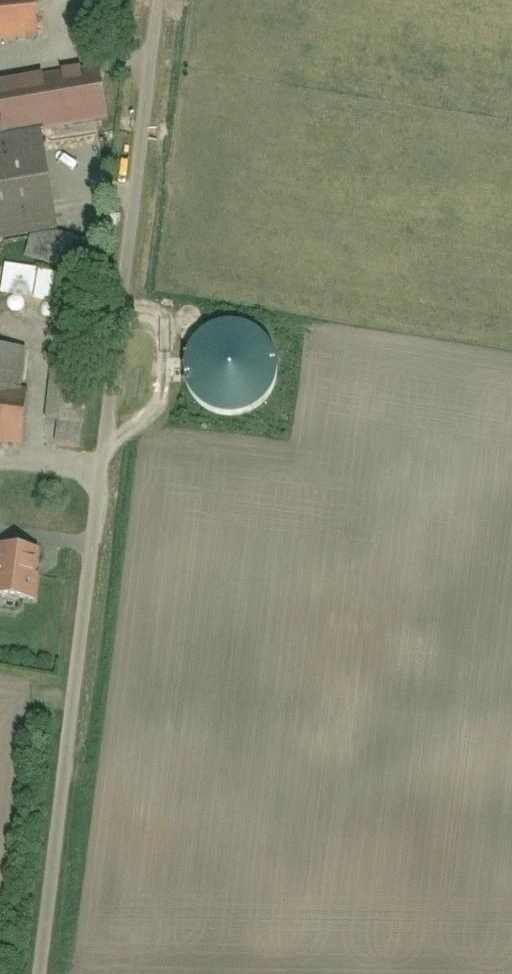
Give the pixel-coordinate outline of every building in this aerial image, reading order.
[(37,34),(36,18),(34,0),(0,0),(0,36),(37,34)] [(55,226),(42,138),(102,129),(93,67),(0,81),(0,234),(55,226)] [(15,443),(24,367),(24,361),(0,359),(0,441),(15,443)] [(63,444),(80,446),(84,413),(74,412),(78,385),(52,382),(47,421),(65,423),(63,444)] [(0,576),(0,595),(34,600),(38,576),(34,575),(37,551),(4,547),(1,567),(0,576)]
